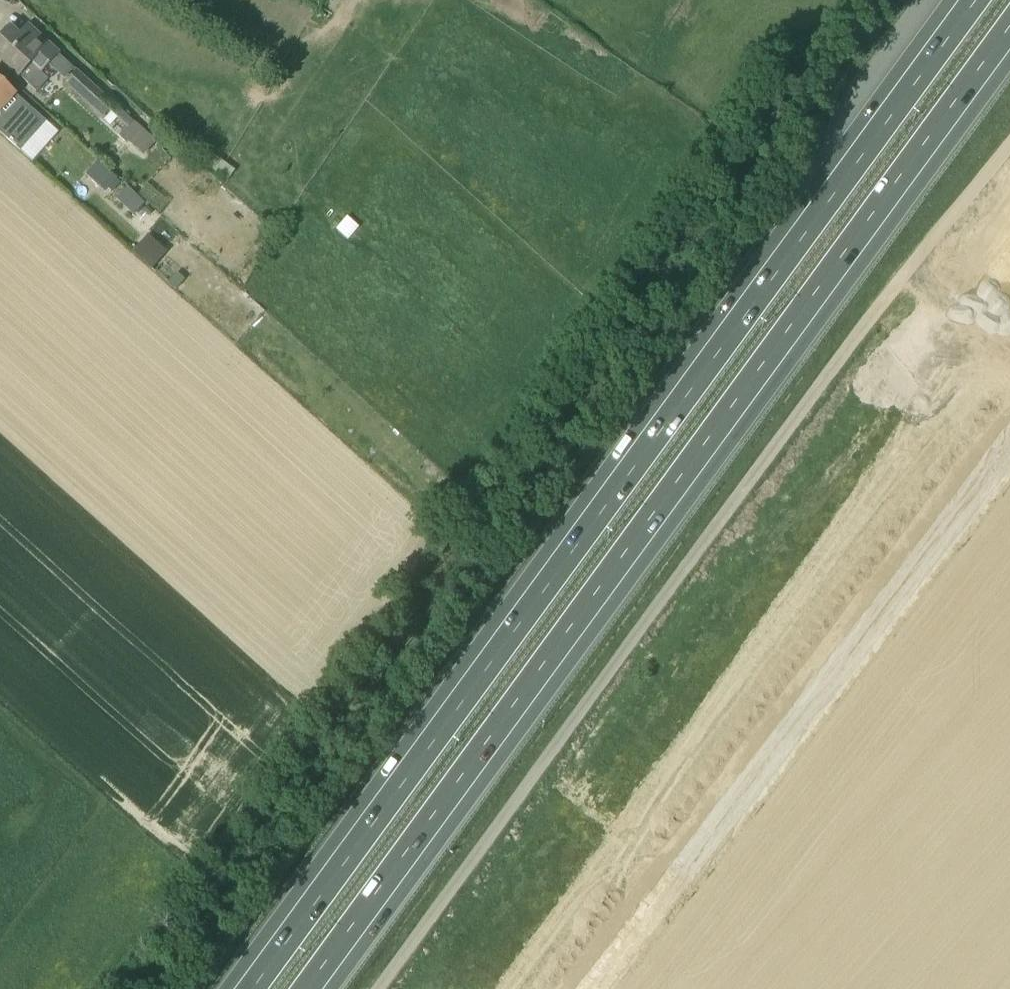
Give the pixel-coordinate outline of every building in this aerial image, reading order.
[(48,64),(57,54),(28,26),(21,34),(13,26),(4,35),(0,39),(0,60),(18,76),(28,85),(35,92),(48,78),(40,72),(48,64)] [(67,74),(64,78),(66,80),(63,83),(89,108),(88,110),(99,120),(100,119),(114,103),(75,69),(69,76),(67,74)] [(19,152),(46,122),(0,81),(0,134),(19,152)] [(133,120),(119,136),(127,143),(128,141),(143,154),(155,140),(133,120)] [(108,188),(117,179),(118,177),(99,160),(86,174),(105,191),(108,188)] [(108,188),(113,192),(121,183),(117,179),(108,188)] [(127,183),(116,194),(133,210),(144,199),(127,183)] [(133,251),(153,269),(168,252),(148,234),(133,251)]
